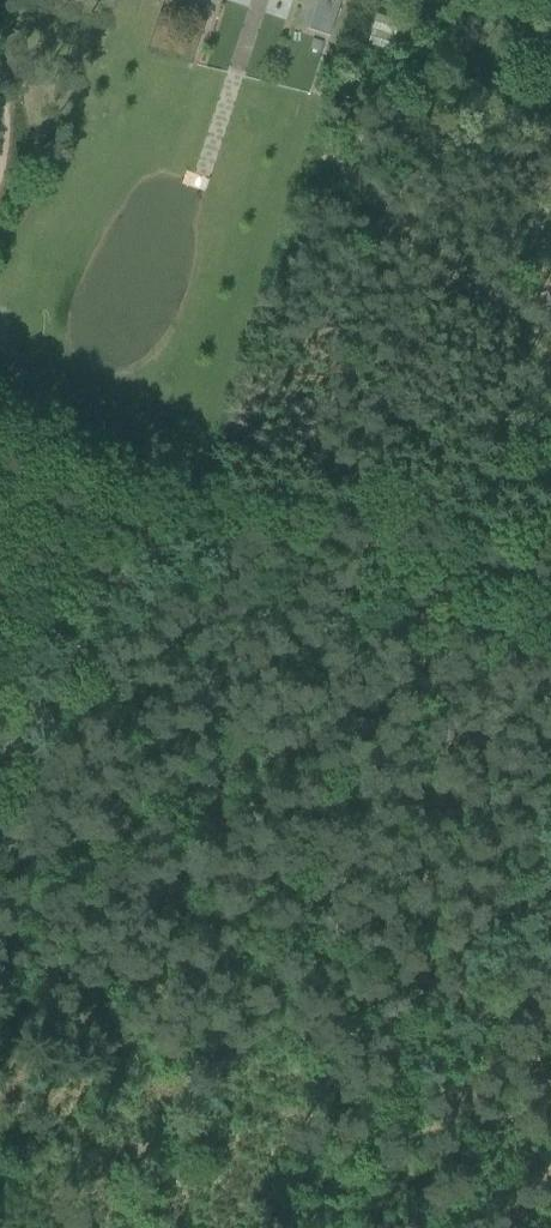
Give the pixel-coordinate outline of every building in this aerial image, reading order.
[(297,23),(311,27),(319,0),(304,0),(297,23)]
